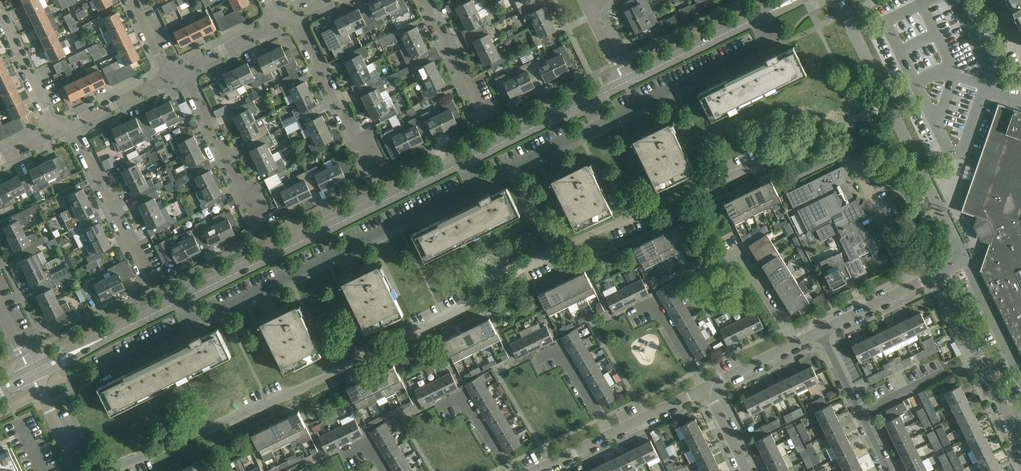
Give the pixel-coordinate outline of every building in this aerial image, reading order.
[(23,4),(28,15),(42,8),(38,0),(31,0),(23,4)] [(66,0),(60,0),(58,1),(62,10),(69,6),(66,0)] [(98,10),(112,3),(110,0),(93,0),(98,10)] [(236,10),(241,8),(250,4),(248,0),(231,0),(236,10)] [(367,11),(375,28),(386,22),(382,16),(389,13),(383,0),(377,0),(375,1),(375,0),(369,3),(372,8),(367,11)] [(389,13),(396,9),(400,16),(409,11),(404,0),(383,0),(389,13)] [(463,19),(478,11),(475,4),(481,1),(481,0),(459,0),(462,5),(456,7),(459,13),(463,19)] [(515,2),(520,12),(537,3),(535,0),(518,0),(515,2)] [(639,4),(625,11),(626,12),(627,11),(630,18),(632,21),(630,22),(631,22),(652,11),(647,1),(649,0),(637,0),(639,4)] [(1011,6),(1007,8),(1010,13),(1013,12),(1019,23),(1020,22),(1020,0),(1008,0),(1011,6)] [(172,11),(168,3),(162,6),(166,14),(172,11)] [(535,25),(550,18),(547,12),(548,12),(545,6),(540,9),(537,3),(520,12),(525,22),(531,19),(535,25)] [(698,5),(696,6),(696,5),(691,7),(691,5),(679,11),(680,13),(677,15),(679,20),(701,10),(699,5),(698,5)] [(81,10),(80,7),(75,10),(76,13),(75,13),(78,20),(87,16),(83,9),(81,10)] [(34,27),(48,20),(42,8),(28,15),(34,27)] [(236,10),(234,11),(240,23),(246,20),(241,8),(236,10)] [(365,32),(375,28),(367,11),(361,14),(359,8),(353,11),(348,14),(355,29),(362,26),(365,32)] [(223,17),(225,16),(222,9),(213,13),(216,20),(223,17)] [(234,25),(240,23),(234,11),(228,14),(234,25)] [(478,11),(463,19),(466,25),(465,25),(468,31),(473,28),(476,34),(493,25),(488,15),(481,18),(478,11)] [(652,11),(631,22),(632,22),(637,32),(636,32),(636,33),(650,27),(653,33),(679,20),(677,15),(663,21),(662,20),(658,22),(652,11)] [(102,33),(108,30),(122,24),(116,12),(102,19),(105,24),(99,27),(102,33)] [(63,16),(67,25),(74,22),(70,13),(63,16)] [(506,18),(503,13),(497,15),(500,21),(506,18)] [(223,17),(228,28),(234,25),(228,14),(225,16),(223,17)] [(322,33),(330,50),(351,40),(348,33),(355,29),(350,18),(348,14),(341,17),(335,20),(338,25),(322,33)] [(198,21),(205,35),(216,29),(210,15),(198,21)] [(228,28),(223,17),(216,20),(222,31),(228,28)] [(550,18),(535,25),(538,33),(532,36),(537,46),(554,38),(551,32),(556,30),(554,24),(553,24),(550,18)] [(40,38),(54,31),(48,20),(34,27),(40,38)] [(205,35),(198,21),(186,26),(193,40),(205,35)] [(74,22),(67,25),(71,34),(78,30),(74,22)] [(94,31),(90,24),(82,28),(86,36),(94,31)] [(108,30),(113,42),(127,35),(122,24),(108,30)] [(409,24),(378,39),(383,47),(396,40),(397,42),(403,39),(407,46),(422,39),(419,32),(420,32),(417,26),(412,29),(409,24)] [(493,25),(476,34),(478,39),(473,41),(476,47),(479,53),(495,45),(491,38),(498,35),(493,25)] [(182,46),(193,40),(186,26),(175,32),(182,46)] [(59,43),(54,31),(40,38),(45,50),(59,43)] [(133,46),(127,35),(113,42),(119,53),(133,46)] [(85,45),(82,38),(73,42),(77,49),(85,45)] [(401,49),(404,56),(409,66),(426,58),(423,52),(428,50),(426,44),(425,45),(422,39),(407,46),(401,49)] [(66,46),(64,41),(59,43),(45,50),(51,61),(65,55),(62,48),(66,46)] [(89,47),(92,52),(99,49),(96,43),(89,47)] [(495,45),(479,53),(482,59),(482,60),(485,65),(490,62),(493,68),(510,59),(505,49),(498,52),(495,45)] [(550,59),(558,75),(564,72),(569,70),(567,64),(572,62),(564,45),(554,50),(557,56),(550,59)] [(129,63),(139,58),(133,46),(119,53),(124,65),(129,63)] [(286,84),(298,78),(299,77),(297,72),(300,70),(290,49),(284,51),(282,46),(276,49),(271,52),(278,67),(285,64),(290,74),(284,78),(286,84)] [(345,62),(348,67),(351,74),(353,72),(365,67),(362,59),(369,55),(365,46),(348,54),(350,59),(345,62)] [(795,48),(795,46),(785,51),(785,53),(778,56),(777,53),(766,58),(768,61),(728,80),(728,79),(714,86),(715,87),(708,90),(707,89),(697,94),(698,95),(700,94),(713,122),(714,121),(713,119),(728,112),(727,109),(764,91),(788,79),(790,81),(804,74),(806,77),(806,76),(793,49),(795,48)] [(92,52),(89,47),(76,53),(79,60),(88,56),(87,54),(90,53),(92,52)] [(99,49),(92,52),(95,60),(103,56),(99,49)] [(278,67),(271,52),(264,55),(258,57),(261,63),(256,65),(264,82),(274,77),(271,71),(278,67)] [(79,60),(76,53),(67,57),(71,65),(79,60)] [(530,62),(538,78),(543,76),(546,81),(551,78),(558,75),(550,59),(543,63),(540,57),(530,62)] [(420,73),(424,80),(439,73),(436,66),(434,61),(428,63),(426,58),(409,66),(414,76),(420,73)] [(68,68),(64,59),(53,65),(57,73),(64,70),(66,76),(71,73),(68,68)] [(523,73),(516,76),(524,92),(530,89),(535,86),(533,81),(538,78),(530,62),(520,67),(523,73)] [(129,63),(124,65),(123,66),(129,77),(135,74),(129,63)] [(237,69),(244,84),(251,80),(254,87),(264,82),(256,65),(250,68),(248,63),(242,65),(242,66),(237,69)] [(105,74),(111,71),(113,70),(110,64),(102,68),(105,74)] [(123,66),(117,69),(123,80),(129,77),(123,66)] [(10,78),(5,67),(0,69),(0,83),(10,78)] [(365,67),(351,74),(354,80),(356,85),(362,83),(365,88),(386,77),(385,75),(380,77),(377,70),(369,74),(365,67)] [(87,75),(93,89),(105,83),(98,69),(87,75)] [(113,70),(111,71),(117,83),(123,80),(117,69),(113,70)] [(219,92),(222,97),(227,95),(229,99),(247,91),(244,84),(237,69),(230,72),(230,71),(224,74),(227,80),(221,82),(224,89),(219,92)] [(111,71),(105,74),(111,86),(117,83),(111,71)] [(442,79),(439,73),(424,80),(427,87),(421,90),(426,100),(442,92),(440,87),(445,84),(442,79)] [(524,92),(516,76),(509,80),(506,73),(495,78),(504,95),(509,92),(512,98),(517,95),(524,92)] [(82,95),(93,89),(87,75),(75,81),(82,95)] [(365,101),(368,107),(383,100),(380,93),(385,90),(386,90),(384,84),(389,82),(386,77),(365,88),(367,93),(362,96),(364,101),(365,101)] [(2,96),(16,90),(10,78),(0,83),(0,93),(2,96)] [(272,91),(274,95),(283,91),(286,97),(293,93),(296,101),(297,100),(311,93),(308,87),(308,86),(306,81),(300,84),(298,78),(286,84),(272,91)] [(70,101),(82,95),(75,81),(63,87),(70,101)] [(21,101),(16,90),(2,96),(7,108),(21,101)] [(311,93),(296,101),(300,108),(293,111),(298,121),(314,113),(312,107),(317,104),(314,99),(311,93)] [(446,110),(439,114),(446,129),(452,126),(453,127),(458,124),(455,119),(461,116),(453,99),(443,104),(446,110)] [(237,121),(240,128),(256,120),(252,113),(259,110),(254,100),(252,101),(250,102),(247,103),(237,108),(239,114),(234,116),(236,122),(237,121)] [(383,100),(368,107),(371,114),(373,119),(379,117),(381,122),(398,114),(393,104),(387,107),(383,100)] [(7,108),(13,119),(13,120),(18,117),(27,113),(21,101),(7,108)] [(165,104),(159,107),(166,121),(169,126),(186,118),(179,105),(174,107),(170,101),(165,103),(165,104)] [(218,117),(231,111),(227,104),(215,110),(218,117)] [(145,121),(152,135),(169,127),(169,126),(168,125),(166,121),(159,107),(153,110),(152,109),(147,112),(150,119),(145,121)] [(1014,109),(981,206),(982,207),(987,217),(992,228),(992,229),(993,230),(994,231),(980,271),(1020,354),(1020,111),(1014,109)] [(440,133),(446,129),(439,114),(432,117),(429,111),(419,116),(427,133),(432,130),(435,136),(440,133)] [(314,113),(298,121),(303,131),(309,128),(313,135),(328,127),(324,121),(325,120),(322,115),(317,118),(314,113)] [(427,133),(419,116),(409,121),(412,127),(405,131),(412,146),(418,143),(419,144),(424,141),(421,136),(427,133)] [(13,119),(11,120),(17,132),(24,128),(18,117),(13,120),(13,119)] [(148,141),(154,138),(153,137),(152,135),(145,121),(139,124),(136,117),(131,120),(125,123),(135,145),(147,139),(148,141)] [(189,121),(192,128),(198,125),(194,119),(189,121)] [(11,120),(5,123),(11,135),(17,132),(11,120)] [(256,120),(240,128),(243,134),(245,140),(251,137),(253,143),(271,134),(266,124),(259,127),(256,120)] [(11,135),(5,123),(2,125),(0,126),(0,127),(5,138),(11,135)] [(135,145),(125,123),(118,127),(118,126),(113,129),(116,135),(111,138),(117,152),(122,149),(123,151),(130,148),(135,145)] [(674,124),(673,123),(655,132),(653,128),(634,137),(636,141),(631,143),(632,144),(637,142),(643,154),(641,156),(645,165),(647,164),(651,172),(649,174),(657,191),(667,186),(667,185),(666,185),(665,184),(684,174),(685,177),(692,173),(694,172),(675,132),(672,133),(669,126),(674,124)] [(381,134),(389,151),(398,147),(401,153),(406,150),(406,149),(412,146),(405,131),(401,124),(381,134)] [(310,145),(315,155),(342,141),(337,132),(332,135),(331,133),(328,127),(313,135),(316,142),(310,145)] [(185,155),(199,147),(196,141),(197,141),(194,136),(190,138),(187,132),(170,141),(175,151),(181,148),(185,155)] [(254,155),(257,162),(272,154),(269,147),(275,144),(271,134),(253,143),(256,148),(250,150),(253,156),(254,155)] [(157,135),(153,137),(154,138),(158,147),(165,143),(163,139),(160,141),(157,135)] [(165,143),(158,147),(156,148),(159,154),(167,149),(165,143)] [(180,178),(184,176),(201,167),(199,162),(205,159),(203,154),(202,154),(199,147),(185,155),(188,162),(183,164),(185,169),(177,173),(176,173),(172,166),(167,169),(173,182),(175,181),(180,178)] [(272,154),(257,162),(260,168),(259,168),(262,174),(267,171),(270,177),(278,173),(287,168),(282,158),(276,161),(272,154)] [(325,163),(328,169),(335,184),(341,181),(347,179),(344,173),(350,171),(349,169),(346,163),(341,154),(332,158),(332,159),(325,163)] [(104,161),(108,170),(120,164),(116,155),(104,161)] [(128,182),(143,175),(138,163),(143,161),(140,155),(126,162),(129,168),(122,171),(125,176),(128,182)] [(55,176),(58,181),(71,175),(63,159),(54,163),(51,159),(46,161),(46,162),(40,165),(47,180),(55,176)] [(592,164),(592,163),(573,172),(571,168),(553,177),(555,181),(550,183),(550,184),(555,182),(561,194),(559,195),(564,205),(566,204),(570,212),(568,213),(576,230),(585,226),(584,223),(603,214),(604,217),(613,212),(593,172),(591,173),(587,166),(592,164)] [(31,177),(26,180),(32,193),(33,193),(38,191),(35,186),(47,180),(40,165),(34,168),(33,168),(28,170),(31,177)] [(329,187),(335,184),(328,169),(321,172),(318,166),(308,171),(316,187),(321,185),(323,190),(329,188),(329,187)] [(786,193),(807,234),(816,230),(822,241),(837,233),(840,239),(864,227),(861,221),(868,217),(857,194),(853,196),(843,175),(847,173),(843,166),(786,193)] [(184,176),(186,182),(196,177),(202,189),(219,180),(216,174),(214,174),(213,174),(211,170),(204,173),(201,167),(184,176)] [(316,187),(308,171),(298,176),(301,182),(294,186),(301,201),(307,198),(313,195),(310,190),(316,187)] [(282,183),(278,173),(270,177),(265,179),(264,179),(278,206),(287,202),(289,207),(295,204),(301,201),(294,186),(287,189),(283,182),(282,183)] [(143,175),(128,182),(132,189),(131,189),(134,194),(140,191),(143,196),(157,190),(151,178),(146,181),(143,175)] [(13,197),(20,193),(23,198),(32,193),(26,180),(21,182),(17,176),(12,178),(12,179),(6,182),(12,195),(13,197)] [(180,178),(175,181),(178,186),(186,182),(184,176),(180,178)] [(219,180),(202,189),(196,192),(201,203),(200,204),(203,209),(218,202),(216,196),(222,193),(220,188),(221,188),(222,186),(219,180)] [(771,180),(761,185),(772,206),(781,201),(771,180)] [(4,208),(3,206),(5,200),(13,197),(12,195),(6,182),(0,184),(0,209),(4,208)] [(752,189),(763,211),(772,206),(761,185),(752,189)] [(69,201),(72,207),(87,200),(84,194),(85,194),(82,188),(75,191),(72,186),(59,193),(64,204),(69,201)] [(509,188),(508,187),(498,192),(499,193),(492,196),(490,193),(480,198),(481,201),(442,221),(441,219),(428,226),(428,227),(421,231),(421,230),(411,234),(411,236),(413,235),(427,262),(428,262),(427,259),(441,252),(440,250),(502,219),(503,222),(518,214),(519,217),(520,216),(507,189),(509,188)] [(754,215),(763,211),(752,189),(743,194),(754,215)] [(38,191),(33,193),(37,201),(43,198),(39,190),(38,191)] [(157,190),(143,196),(146,202),(139,205),(142,210),(145,217),(166,206),(160,209),(155,197),(159,195),(157,190)] [(744,220),(754,215),(743,194),(734,198),(744,220)] [(235,203),(232,197),(227,199),(230,205),(235,203)] [(735,224),(744,220),(734,198),(724,203),(735,224)] [(67,224),(70,230),(76,227),(89,220),(87,215),(93,212),(91,206),(90,206),(87,200),(72,207),(78,219),(67,224)] [(5,232),(8,239),(23,232),(20,226),(28,222),(25,217),(40,209),(37,203),(19,212),(6,218),(9,224),(2,227),(5,233),(5,232)] [(166,206),(145,217),(148,223),(150,228),(157,225),(160,230),(178,221),(175,216),(172,218),(166,206)] [(383,212),(387,220),(401,214),(398,206),(383,212)] [(225,212),(214,218),(224,239),(230,236),(235,233),(232,227),(238,224),(231,210),(226,213),(225,212)] [(205,219),(196,224),(204,241),(209,238),(212,245),(217,242),(224,239),(214,218),(213,218),(216,224),(209,227),(205,219)] [(78,233),(83,244),(104,234),(101,228),(99,222),(92,226),(89,220),(70,230),(73,235),(78,233)] [(776,229),(782,226),(780,223),(779,221),(773,224),(774,226),(776,229)] [(194,235),(182,240),(191,258),(197,255),(196,253),(201,250),(198,243),(204,241),(196,224),(195,225),(196,227),(192,230),(194,235)] [(671,229),(681,250),(690,246),(691,247),(692,247),(681,224),(671,229)] [(766,225),(760,228),(762,233),(769,230),(766,225)] [(850,260),(845,262),(848,269),(853,279),(867,272),(859,256),(870,251),(872,255),(880,251),(872,235),(868,237),(864,227),(840,239),(850,260)] [(760,228),(751,232),(752,234),(753,238),(762,233),(760,228)] [(681,250),(671,229),(662,233),(672,254),(681,250)] [(23,232),(8,239),(11,245),(13,251),(20,247),(23,253),(36,247),(40,245),(49,240),(47,236),(43,238),(42,236),(38,238),(35,232),(25,237),(23,232)] [(663,259),(672,254),(662,233),(653,238),(663,259)] [(754,256),(773,244),(768,235),(769,234),(768,233),(748,245),(749,246),(755,255),(754,255),(754,256)] [(83,244),(89,256),(86,257),(89,263),(90,262),(106,254),(103,249),(110,246),(107,240),(104,234),(95,238),(91,240),(89,241),(87,242),(83,244)] [(753,238),(752,234),(742,239),(744,243),(753,238)] [(64,242),(62,235),(55,237),(58,244),(64,242)] [(164,263),(176,257),(178,262),(183,259),(189,255),(191,258),(182,240),(176,244),(172,237),(167,239),(158,244),(161,249),(157,250),(164,264),(164,263)] [(644,242),(654,263),(663,259),(653,238),(644,242)] [(654,263),(644,242),(634,247),(645,270),(646,269),(645,268),(654,263)] [(795,244),(800,254),(804,252),(799,242),(795,244)] [(760,265),(779,254),(773,244),(754,256),(755,256),(756,256),(761,265),(760,265)] [(121,261),(128,257),(122,246),(115,250),(121,261)] [(40,266),(47,262),(41,250),(39,251),(36,247),(23,253),(25,258),(19,261),(21,267),(22,267),(25,273),(40,266)] [(800,254),(805,265),(809,263),(804,252),(800,254)] [(848,269),(845,262),(840,253),(834,256),(833,255),(834,257),(821,263),(820,261),(820,262),(833,289),(843,284),(842,281),(845,280),(842,272),(848,269)] [(766,275),(785,263),(779,254),(760,265),(761,266),(767,274),(766,275)] [(700,264),(697,258),(691,261),(694,267),(700,264)] [(104,278),(112,293),(118,290),(119,291),(124,288),(121,281),(127,278),(127,279),(134,276),(125,259),(112,266),(107,268),(110,275),(104,278)] [(773,285),(791,273),(785,263),(766,275),(767,276),(768,275),(773,284),(772,284),(773,285)] [(383,266),(382,265),(364,274),(362,271),(343,280),(345,283),(340,286),(341,287),(346,284),(352,297),(350,298),(354,307),(356,306),(361,315),(358,316),(366,333),(376,328),(375,326),(393,317),(394,319),(404,315),(384,274),(381,275),(378,269),(383,266)] [(685,265),(679,268),(680,270),(681,273),(688,270),(685,265)] [(70,272),(68,266),(51,275),(48,270),(43,272),(40,266),(25,273),(28,279),(30,285),(37,282),(39,287),(70,272)] [(584,271),(575,276),(586,297),(595,293),(595,294),(596,294),(585,271),(584,271)] [(39,287),(42,292),(35,296),(38,301),(41,307),(56,300),(54,295),(59,292),(56,285),(73,277),(70,272),(39,287)] [(632,272),(625,275),(628,281),(635,278),(632,272)] [(778,294),(797,283),(791,273),(773,285),(774,285),(779,294),(778,294)] [(661,277),(662,278),(663,282),(670,279),(667,274),(661,277)] [(566,280),(573,294),(577,301),(586,297),(575,276),(566,280)] [(112,293),(104,278),(97,282),(95,277),(85,282),(92,295),(97,293),(100,299),(106,297),(106,296),(112,293)] [(630,285),(637,300),(649,294),(642,279),(630,285)] [(577,301),(573,294),(566,280),(557,285),(567,306),(577,301)] [(604,284),(607,291),(615,287),(612,280),(604,284)] [(663,302),(678,294),(671,282),(657,291),(663,302)] [(784,304),(803,292),(797,283),(778,294),(779,295),(780,295),(785,303),(784,304)] [(548,289),(558,310),(567,306),(557,285),(548,289)] [(618,291),(625,306),(637,300),(630,285),(618,291)] [(558,310),(548,289),(538,294),(550,317),(550,316),(550,315),(558,310)] [(625,306),(618,291),(605,297),(613,312),(625,306)] [(809,301),(803,292),(784,304),(785,305),(786,304),(791,313),(790,313),(791,314),(798,309),(802,315),(826,299),(823,292),(809,301)] [(678,294),(663,302),(670,314),(685,305),(678,294)] [(56,300),(41,307),(45,313),(44,313),(47,319),(54,316),(56,321),(75,312),(73,306),(69,308),(66,302),(59,305),(56,300)] [(596,307),(597,310),(596,310),(598,314),(605,311),(600,302),(598,303),(596,307)] [(301,306),(301,305),(282,314),(280,311),(262,320),(264,323),(259,326),(259,327),(264,324),(268,331),(265,332),(272,347),(275,346),(279,355),(277,356),(285,373),(294,368),(293,366),(312,357),(313,359),(322,355),(302,314),(300,315),(296,308),(301,306)] [(677,325),(692,316),(685,305),(670,314),(677,325)] [(756,312),(744,318),(752,333),(764,327),(756,312)] [(909,318),(916,333),(920,332),(928,327),(921,313),(921,312),(920,313),(914,316),(914,315),(909,318)] [(684,336),(698,328),(692,316),(677,325),(684,336)] [(490,318),(480,323),(490,344),(499,339),(500,341),(501,341),(490,318)] [(740,339),(752,333),(744,318),(732,324),(740,339)] [(905,339),(908,344),(919,339),(916,333),(909,318),(904,321),(898,324),(905,339)] [(684,336),(691,348),(705,339),(700,331),(712,324),(710,321),(698,328),(684,336)] [(471,327),(481,348),(490,344),(480,323),(471,327)] [(728,345),(740,339),(732,324),(720,330),(728,345)] [(886,330),(897,350),(908,344),(905,339),(898,324),(892,327),(891,327),(886,330)] [(546,326),(534,332),(542,347),(554,341),(546,326)] [(472,353),(481,348),(471,327),(462,332),(472,353)] [(220,329),(219,328),(209,333),(210,335),(203,338),(201,335),(191,340),(193,343),(128,374),(128,373),(114,380),(115,381),(107,384),(107,383),(97,388),(98,389),(100,388),(113,416),(114,415),(113,413),(128,405),(127,403),(213,361),(214,363),(229,356),(230,358),(231,358),(218,330),(220,329)] [(568,349),(582,340),(575,329),(561,337),(568,349)] [(875,336),(883,350),(894,344),(886,330),(881,332),(881,333),(875,336)] [(452,336),(463,357),(472,353),(462,332),(452,336)] [(542,347),(534,332),(522,338),(530,353),(542,347)] [(454,362),(463,357),(452,336),(443,341),(454,364),(455,363),(454,362)] [(883,350),(875,336),(869,339),(864,341),(871,355),(883,350)] [(517,359),(530,353),(522,338),(510,344),(517,359)] [(712,351),(705,339),(691,348),(698,359),(712,351)] [(568,349),(575,360),(589,352),(582,340),(568,349)] [(868,357),(871,355),(864,341),(858,344),(859,344),(853,347),(852,347),(859,361),(868,357)] [(951,344),(957,356),(962,353),(955,341),(951,344)] [(925,349),(928,356),(939,350),(936,344),(925,349)] [(928,356),(925,349),(916,354),(919,360),(928,356)] [(589,352),(575,360),(582,372),(596,363),(589,352)] [(902,360),(905,367),(913,363),(910,356),(902,360)] [(889,362),(894,372),(905,367),(902,360),(900,357),(889,362)] [(441,360),(432,364),(434,368),(443,364),(441,360)] [(605,366),(608,371),(614,368),(611,362),(605,366)] [(883,365),(885,369),(880,371),(883,378),(894,372),(889,362),(883,365)] [(596,363),(582,372),(589,383),(603,375),(596,363)] [(394,365),(384,370),(395,391),(404,386),(404,388),(405,387),(394,365)] [(800,371),(808,387),(820,381),(819,380),(812,366),(812,365),(811,366),(806,369),(805,369),(800,371)] [(425,369),(428,374),(434,371),(431,366),(425,369)] [(375,374),(385,395),(386,395),(386,397),(396,392),(395,391),(384,370),(375,374)] [(795,374),(789,377),(796,392),(808,387),(800,371),(795,374)] [(871,384),(883,378),(880,371),(867,377),(871,384)] [(439,379),(446,394),(458,388),(451,373),(439,379)] [(386,395),(385,395),(375,374),(366,379),(376,400),(386,395)] [(603,375),(589,383),(595,395),(610,386),(603,375)] [(472,396),(487,387),(480,376),(465,384),(472,396)] [(778,382),(785,398),(796,392),(789,377),(783,380),(778,382)] [(357,383),(367,404),(368,406),(377,401),(376,400),(366,379),(357,383)] [(446,394),(439,379),(427,385),(434,400),(446,394)] [(785,398),(778,382),(772,385),(773,385),(766,388),(774,403),(785,398)] [(358,408),(367,404),(357,383),(347,388),(354,401),(358,410),(359,410),(358,408)] [(422,406),(434,400),(427,385),(414,391),(422,406)] [(940,407),(941,409),(966,397),(964,392),(963,392),(960,386),(960,385),(945,393),(948,400),(944,402),(945,404),(940,407)] [(617,398),(610,386),(595,395),(602,406),(617,398)] [(479,407),(494,399),(487,387),(472,396),(479,407)] [(774,403),(766,388),(760,391),(755,393),(763,409),(774,403)] [(925,390),(919,393),(924,403),(930,400),(929,397),(930,396),(926,390),(925,390)] [(751,415),(763,409),(755,393),(750,396),(744,399),(743,399),(744,400),(751,414),(750,414),(751,415)] [(919,393),(929,415),(936,411),(930,400),(924,403),(919,393)] [(909,397),(920,419),(926,416),(916,394),(909,397)] [(823,396),(815,400),(818,407),(826,403),(823,396)] [(956,416),(971,408),(968,402),(969,402),(966,397),(953,403),(950,404),(956,416)] [(494,399),(479,407),(486,419),(501,410),(494,399)] [(818,407),(815,400),(806,404),(809,411),(818,407)] [(412,401),(402,406),(404,409),(413,404),(412,401)] [(903,401),(885,410),(889,418),(907,409),(903,401)] [(821,423),(837,416),(834,410),(834,411),(831,405),(831,404),(830,404),(816,411),(821,423)] [(404,409),(402,406),(393,410),(394,414),(404,409)] [(800,407),(792,411),(795,418),(804,414),(800,407)] [(971,408),(956,416),(961,427),(977,419),(975,414),(974,414),(971,408)] [(501,410),(486,419),(493,430),(507,421),(501,410)] [(795,418),(792,411),(783,416),(787,422),(795,418)] [(940,420),(936,411),(929,415),(934,423),(940,420)] [(289,416),(299,437),(308,433),(309,435),(310,434),(299,412),(289,416)] [(890,434),(906,426),(900,414),(885,422),(885,423),(888,428),(888,429),(890,434)] [(284,430),(290,442),(299,437),(289,416),(280,421),(284,430)] [(821,423),(827,434),(842,427),(839,421),(837,416),(821,423)] [(931,425),(926,416),(920,419),(924,428),(931,425)] [(680,426),(686,438),(701,430),(699,425),(698,425),(695,419),(696,419),(695,418),(695,419),(681,426),(680,426)] [(778,418),(769,422),(773,429),(781,425),(778,418)] [(977,419),(961,427),(967,438),(982,431),(979,425),(980,425),(977,419)] [(355,420),(343,426),(351,441),(363,435),(355,420)] [(290,442),(284,430),(280,421),(270,425),(281,446),(290,442)] [(493,430),(500,441),(514,433),(507,421),(493,430)] [(796,425),(800,433),(807,430),(803,421),(796,425)] [(370,431),(377,443),(391,434),(384,422),(370,431)] [(764,433),(773,429),(769,422),(761,427),(764,433)] [(272,451),(281,446),(270,425),(261,430),(272,451)] [(339,447),(351,441),(343,426),(331,431),(339,447)] [(517,431),(519,435),(528,431),(525,426),(517,431)] [(787,429),(791,438),(798,435),(793,426),(787,429)] [(906,426),(890,434),(893,439),(896,445),(911,437),(906,426)] [(940,437),(947,434),(943,426),(936,429),(940,437)] [(827,434),(832,446),(848,438),(845,433),(842,427),(827,434)] [(659,451),(666,448),(662,439),(661,439),(656,429),(650,432),(659,451)] [(263,455),(272,451),(261,430),(252,434),(258,448),(263,457),(264,457),(263,455)] [(701,430),(686,438),(692,449),(706,442),(703,436),(704,435),(701,430)] [(807,430),(800,433),(805,442),(811,438),(807,430)] [(931,442),(938,439),(934,430),(927,433),(931,442)] [(326,453),(339,447),(331,431),(319,437),(326,453)] [(982,431),(967,438),(973,450),(988,442),(986,437),(985,437),(982,431)] [(521,444),(514,433),(500,441),(507,453),(521,444)] [(761,452),(777,445),(771,433),(756,440),(756,441),(759,447),(761,452)] [(391,434),(377,443),(384,454),(398,445),(391,434)] [(951,443),(947,434),(940,437),(944,446),(951,443)] [(791,438),(797,449),(803,446),(798,435),(791,438)] [(899,451),(901,456),(917,449),(911,437),(896,445),(899,451)] [(832,446),(838,457),(853,450),(850,444),(850,443),(848,438),(832,446)] [(938,439),(931,442),(935,451),(942,448),(938,439)] [(644,443),(639,446),(646,460),(658,455),(651,440),(650,440),(650,441),(644,443)] [(706,442),(692,449),(697,461),(713,453),(710,448),(709,448),(706,442)] [(761,452),(764,458),(767,464),(782,456),(787,454),(782,442),(777,445),(761,452)] [(973,450),(978,461),(993,453),(990,447),(991,447),(988,442),(973,450)] [(384,454),(391,466),(405,457),(398,445),(384,454)] [(806,448),(810,457),(816,454),(812,445),(806,448)] [(628,452),(635,466),(646,460),(639,446),(634,448),(634,449),(628,452)] [(810,457),(806,448),(805,449),(803,446),(797,449),(798,452),(799,451),(804,460),(810,457)] [(3,447),(0,449),(0,470),(18,470),(7,449),(5,451),(3,447)] [(670,456),(666,448),(659,451),(663,459),(670,456)] [(904,462),(907,467),(922,460),(917,449),(901,456),(904,462)] [(951,460),(958,457),(954,449),(947,452),(951,460)] [(838,457),(843,468),(859,461),(856,456),(853,450),(838,457)] [(628,452),(622,455),(622,454),(617,457),(624,470),(625,470),(635,466),(628,452)] [(702,470),(705,470),(718,465),(714,458),(715,458),(713,453),(697,461),(702,470)] [(938,456),(942,464),(949,461),(945,453),(938,456)] [(983,470),(986,470),(999,465),(997,460),(996,460),(993,453),(978,461),(983,470)] [(810,457),(814,465),(820,462),(816,454),(810,457)] [(770,470),(781,470),(788,468),(782,456),(767,464),(770,470)] [(405,457),(391,466),(394,470),(407,470),(412,468),(405,457)] [(609,470),(624,470),(617,457),(611,459),(611,460),(608,461),(605,463),(609,470)] [(814,465),(810,457),(804,460),(808,468),(814,465)] [(963,468),(958,457),(951,460),(956,470),(958,470),(963,468)] [(193,463),(197,470),(209,470),(203,458),(193,463)] [(238,470),(240,470),(245,469),(241,459),(234,462),(238,470)] [(290,465),(288,460),(279,464),(281,469),(290,465)] [(907,467),(909,470),(928,470),(922,460),(907,467)] [(669,470),(676,470),(677,470),(673,461),(666,465),(668,469),(669,470)] [(843,468),(845,470),(863,470),(861,466),(859,461),(843,468)] [(949,461),(942,464),(945,470),(953,470),(949,461)] [(595,470),(609,470),(605,463),(599,466),(599,465),(594,468),(595,470)]
